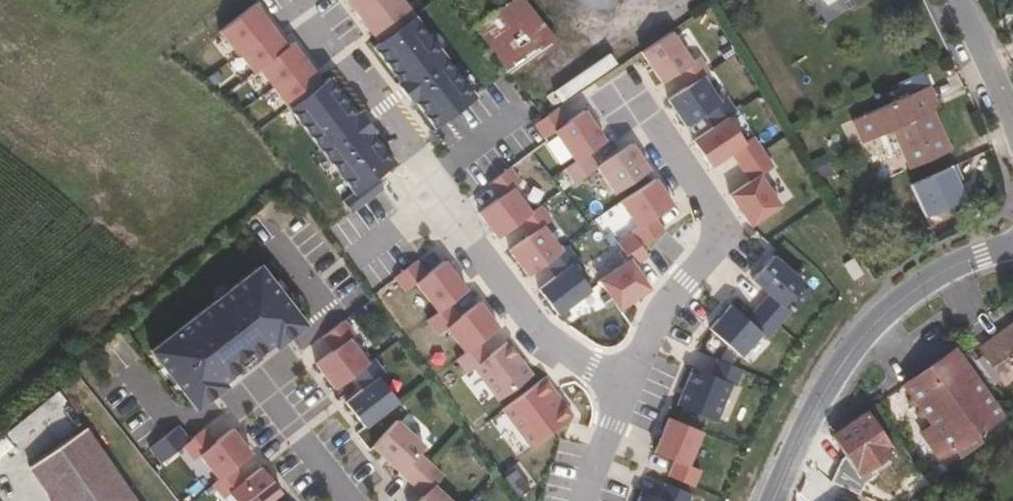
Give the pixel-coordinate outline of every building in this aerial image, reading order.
[(474,98),(401,0),(346,0),(379,43),(373,47),(400,82),(397,84),(410,102),(413,100),(435,128),(474,98)] [(506,71),(553,41),(525,0),(505,0),(468,26),(506,71)] [(852,9),(865,0),(846,0),(852,9)] [(375,178),(394,164),(370,133),(374,131),(360,113),(357,115),(329,78),(323,83),(292,43),(287,47),(255,5),(220,31),(254,73),(260,69),(354,194),(343,202),(352,213),(384,189),(375,178)] [(677,74),(687,87),(702,77),(709,72),(699,58),(691,63),(671,33),(641,53),(662,84),(677,74)] [(719,102),(702,77),(687,87),(668,100),(686,126),(704,114),(714,128),(728,118),(736,112),(726,98),(719,102)] [(929,104),(936,100),(929,87),(854,120),(865,143),(893,130),(912,169),(950,152),(932,112),(929,104)] [(940,109),(936,100),(929,104),(932,112),(940,109)] [(588,154),(605,142),(585,111),(567,123),(558,110),(544,117),(535,125),(545,140),(555,132),(558,136),(572,157),(576,162),(588,154)] [(741,168),(763,153),(753,138),(745,144),(728,118),(714,128),(693,142),(711,168),(732,154),(741,168)] [(560,165),(572,157),(558,136),(546,144),(560,165)] [(576,162),(566,169),(575,184),(598,169),(615,194),(649,171),(632,145),(597,168),(588,154),(576,162)] [(773,168),(763,153),(741,168),(750,182),(729,196),(750,227),(780,206),(760,176),(773,168)] [(817,176),(830,169),(823,157),(810,164),(817,176)] [(479,214),(498,239),(519,223),(531,214),(513,189),(521,183),(510,169),(489,185),(499,198),(479,214)] [(834,177),(830,169),(817,176),(821,184),(834,177)] [(673,206),(655,179),(621,203),(638,228),(631,232),(633,235),(642,247),(664,232),(655,218),(673,206)] [(531,214),(519,223),(529,236),(509,251),(529,277),(546,264),(562,252),(543,227),(552,221),(541,207),(531,214)] [(599,281),(619,311),(650,290),(634,266),(648,257),(642,247),(633,235),(618,245),(629,261),(599,281)] [(562,252),(546,264),(556,277),(538,290),(558,316),(591,291),(572,266),(578,262),(567,247),(562,252)] [(758,308),(778,325),(790,312),(785,308),(805,285),(773,256),(752,280),(769,295),(758,308)] [(844,265),(854,280),(863,274),(853,259),(844,265)] [(450,305),(467,291),(445,262),(427,275),(417,262),(395,278),(406,292),(416,284),(438,313),(450,305)] [(259,266),(151,351),(196,408),(224,386),(221,382),(272,342),(275,346),(304,324),(259,266)] [(479,343),(499,328),(479,303),(460,318),(450,305),(438,313),(428,321),(439,335),(447,329),(466,354),(479,343)] [(766,339),(778,325),(758,308),(747,320),(730,306),(709,329),(741,357),(761,334),(766,339)] [(345,322),(324,339),(334,352),(317,366),(336,391),(354,377),(369,365),(350,341),(356,336),(345,322)] [(973,358),(994,385),(1001,381),(1003,384),(1012,376),(1012,325),(979,350),(981,353),(973,358)] [(466,354),(457,360),(468,374),(474,369),(498,401),(532,375),(507,343),(489,356),(479,343),(466,354)] [(914,379),(905,386),(933,426),(922,434),(941,462),(955,450),(962,459),(982,443),(976,434),(1002,415),(954,350),(914,379)] [(693,368),(677,406),(716,422),(731,385),(735,387),(743,369),(717,359),(711,375),(693,368)] [(375,360),(369,365),(354,377),(364,390),(346,404),(366,429),(399,403),(380,379),(386,375),(375,360)] [(545,378),(502,410),(531,448),(571,418),(552,393),(554,391),(545,378)] [(933,426),(905,386),(895,393),(922,434),(933,426)] [(552,393),(571,418),(573,416),(554,391),(552,393)] [(894,451),(867,412),(832,438),(856,471),(869,462),(873,467),(894,451)] [(702,432),(669,418),(654,453),(675,461),(669,477),(694,487),(700,471),(688,466),(702,432)] [(413,485),(431,465),(419,453),(425,447),(398,421),(373,448),(413,485)] [(159,460),(190,442),(181,426),(150,444),(159,460)] [(85,429),(31,468),(54,500),(136,500),(85,429)] [(206,431),(185,448),(196,461),(202,457),(221,481),(236,469),(254,455),(234,430),(217,444),(206,431)] [(941,462),(922,434),(916,437),(935,466),(941,462)] [(413,485),(425,496),(420,500),(451,500),(435,486),(444,477),(431,465),(413,485)] [(221,481),(215,486),(225,500),(231,495),(236,500),(273,500),(283,493),(264,469),(246,482),(236,469),(221,481)] [(930,486),(919,470),(910,476),(922,493),(930,486)] [(638,500),(688,500),(691,494),(666,484),(659,499),(642,492),(638,500)]
